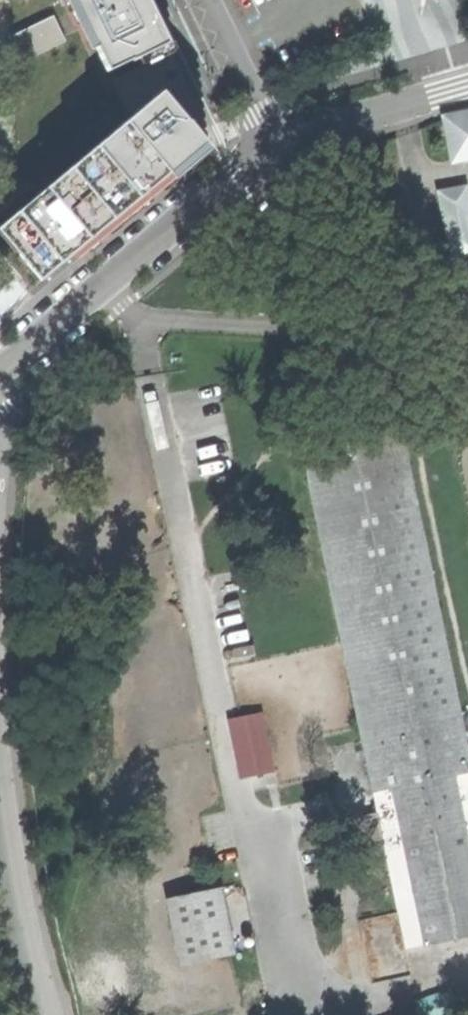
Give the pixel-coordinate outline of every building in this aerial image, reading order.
[(106,74),(168,44),(146,0),(70,0),(106,74)] [(203,142),(161,92),(0,226),(0,228),(42,278),(56,266),(79,247),(104,226),(136,199),(168,172),(195,149),(203,142)] [(451,158),(467,155),(467,111),(442,116),(451,158)] [(467,252),(467,227),(460,187),(436,190),(448,255),(467,252)] [(467,933),(467,750),(399,412),(346,423),(296,434),(369,788),(375,789),(408,946),(467,933)] [(228,718),(242,778),(278,770),(265,709),(228,718)] [(391,875),(354,879),(357,905),(394,901),(391,875)] [(187,959),(233,949),(218,886),(173,896),(187,959)]
